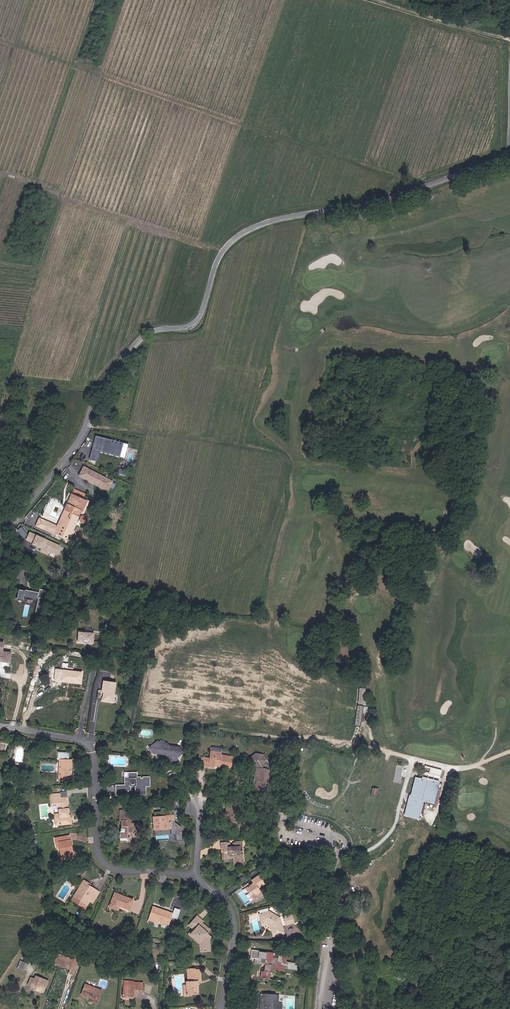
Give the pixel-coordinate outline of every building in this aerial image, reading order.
[(129,444),(96,435),(90,459),(97,461),(99,452),(125,459),(129,444)] [(114,480),(84,465),(78,476),(108,491),(114,480)] [(88,502),(71,495),(68,502),(67,501),(65,505),(66,505),(64,510),(67,512),(64,518),(61,517),(60,520),(68,524),(66,528),(67,528),(72,530),(73,530),(82,512),(83,512),(88,502)] [(43,529),(55,534),(59,525),(47,520),(43,529)] [(44,610),(47,587),(40,586),(40,589),(26,587),(26,588),(20,587),(18,596),(24,597),(25,594),(39,596),(37,609),(44,610)] [(96,630),(80,629),(80,640),(95,641),(96,630)] [(0,651),(0,659),(12,661),(14,653),(0,651)] [(65,669),(64,679),(64,680),(84,682),(85,671),(65,669)] [(108,691),(108,694),(112,698),(119,698),(119,680),(106,680),(106,688),(108,688),(108,691)] [(1,757),(2,750),(7,751),(9,740),(0,739),(0,757),(1,757)] [(181,754),(187,749),(183,745),(172,744),(169,739),(163,739),(154,746),(157,750),(159,751),(161,749),(163,751),(174,753),(181,754)] [(230,764),(233,765),(235,753),(223,752),(223,748),(213,747),(212,755),(206,754),(205,762),(216,764),(217,759),(222,760),(222,763),(227,764),(227,762),(230,762),(230,764)] [(273,777),(272,777),(273,762),(267,756),(266,757),(262,752),(256,751),(251,756),(254,760),(257,758),(260,762),(257,764),(258,765),(257,772),(258,772),(257,776),(258,776),(258,781),(257,781),(257,783),(260,786),(269,787),(272,785),(273,777)] [(60,781),(73,780),(71,759),(59,760),(60,781)] [(447,773),(423,767),(413,805),(426,809),(430,791),(444,795),(448,780),(445,779),(447,773)] [(148,784),(152,784),(152,776),(147,776),(147,778),(143,778),(143,776),(140,776),(140,771),(134,771),(133,775),(129,775),(128,783),(119,782),(119,787),(132,788),(133,783),(139,783),(139,792),(143,792),(143,788),(148,788),(148,784)] [(58,825),(73,824),(73,816),(68,816),(68,814),(71,813),(69,797),(62,798),(56,799),(55,795),(52,795),(54,808),(60,807),(61,814),(61,817),(57,817),(58,825)] [(234,816),(242,817),(242,805),(230,804),(230,808),(229,817),(233,817),(234,816)] [(185,825),(177,819),(177,813),(176,813),(176,806),(164,806),(165,810),(158,810),(158,812),(159,815),(157,816),(158,827),(174,826),(175,832),(172,833),(173,839),(186,838),(185,825)] [(144,821),(134,821),(133,809),(123,809),(123,821),(124,821),(124,825),(125,825),(125,827),(124,828),(124,831),(123,831),(123,838),(131,837),(131,831),(137,831),(137,829),(140,828),(140,830),(144,830),(144,821)] [(165,838),(166,830),(156,830),(155,838),(165,838)] [(247,849),(245,849),(245,846),(245,842),(247,842),(247,837),(239,837),(239,842),(232,842),(232,838),(224,838),(225,843),(227,843),(228,854),(234,854),(237,854),(238,857),(248,856),(247,849)] [(76,859),(74,850),(76,850),(74,841),(67,843),(66,839),(58,841),(60,846),(63,845),(64,849),(67,862),(76,859)] [(265,890),(261,884),(269,879),(263,871),(267,868),(256,876),(258,879),(253,881),(251,883),(250,883),(250,884),(256,895),(265,890)] [(273,876),(267,868),(263,871),(269,879),(273,876)] [(90,899),(94,901),(100,890),(96,888),(93,886),(94,884),(88,880),(81,891),(88,895),(91,897),(90,899)] [(94,901),(96,902),(103,892),(100,890),(94,901)] [(265,890),(256,895),(259,899),(267,894),(265,890)] [(121,905),(134,910),(138,900),(119,892),(114,905),(120,908),(121,905)] [(169,921),(175,923),(178,912),(158,906),(154,917),(169,921)] [(262,910),(264,920),(268,919),(270,921),(271,920),(274,922),(273,924),(275,925),(277,936),(287,934),(283,916),(271,908),(262,910)] [(295,913),(286,916),(289,924),(297,921),(295,913)] [(212,930),(211,929),(214,926),(206,920),(206,921),(201,916),(194,925),(198,929),(195,933),(204,941),(204,940),(206,941),(206,945),(208,945),(208,950),(214,950),(214,936),(215,935),(211,932),(212,930)] [(204,950),(208,950),(208,945),(206,945),(206,941),(204,940),(204,941),(195,933),(194,934),(203,942),(204,950)] [(291,959),(292,952),(283,951),(283,956),(278,955),(278,951),(272,950),(272,951),(264,950),(264,949),(257,948),(256,956),(260,957),(261,957),(261,961),(270,962),(270,963),(269,970),(267,969),(266,976),(275,977),(277,965),(284,966),(284,968),(290,969),(291,966),(291,965),(303,966),(303,960),(291,959)] [(56,963),(72,970),(71,973),(75,974),(81,959),(77,957),(76,960),(60,954),(56,963)] [(19,968),(25,971),(29,963),(23,960),(19,968)] [(195,989),(202,989),(201,976),(204,976),(204,966),(198,966),(198,964),(191,964),(191,976),(190,976),(190,980),(190,989),(195,989)] [(37,988),(44,992),(49,982),(37,977),(36,979),(33,978),(29,985),(32,986),(31,988),(36,990),(37,988)] [(195,989),(190,989),(190,980),(186,980),(187,991),(195,991),(195,989)] [(96,1002),(100,1004),(105,991),(89,984),(85,994),(90,996),(93,998),(97,999),(96,1002)] [(137,998),(137,995),(137,988),(141,988),(141,992),(146,992),(146,985),(126,985),(126,997),(137,998)] [(283,1001),(284,994),(266,992),(265,1001),(270,1001),(270,1008),(283,1008),(283,1001)]
